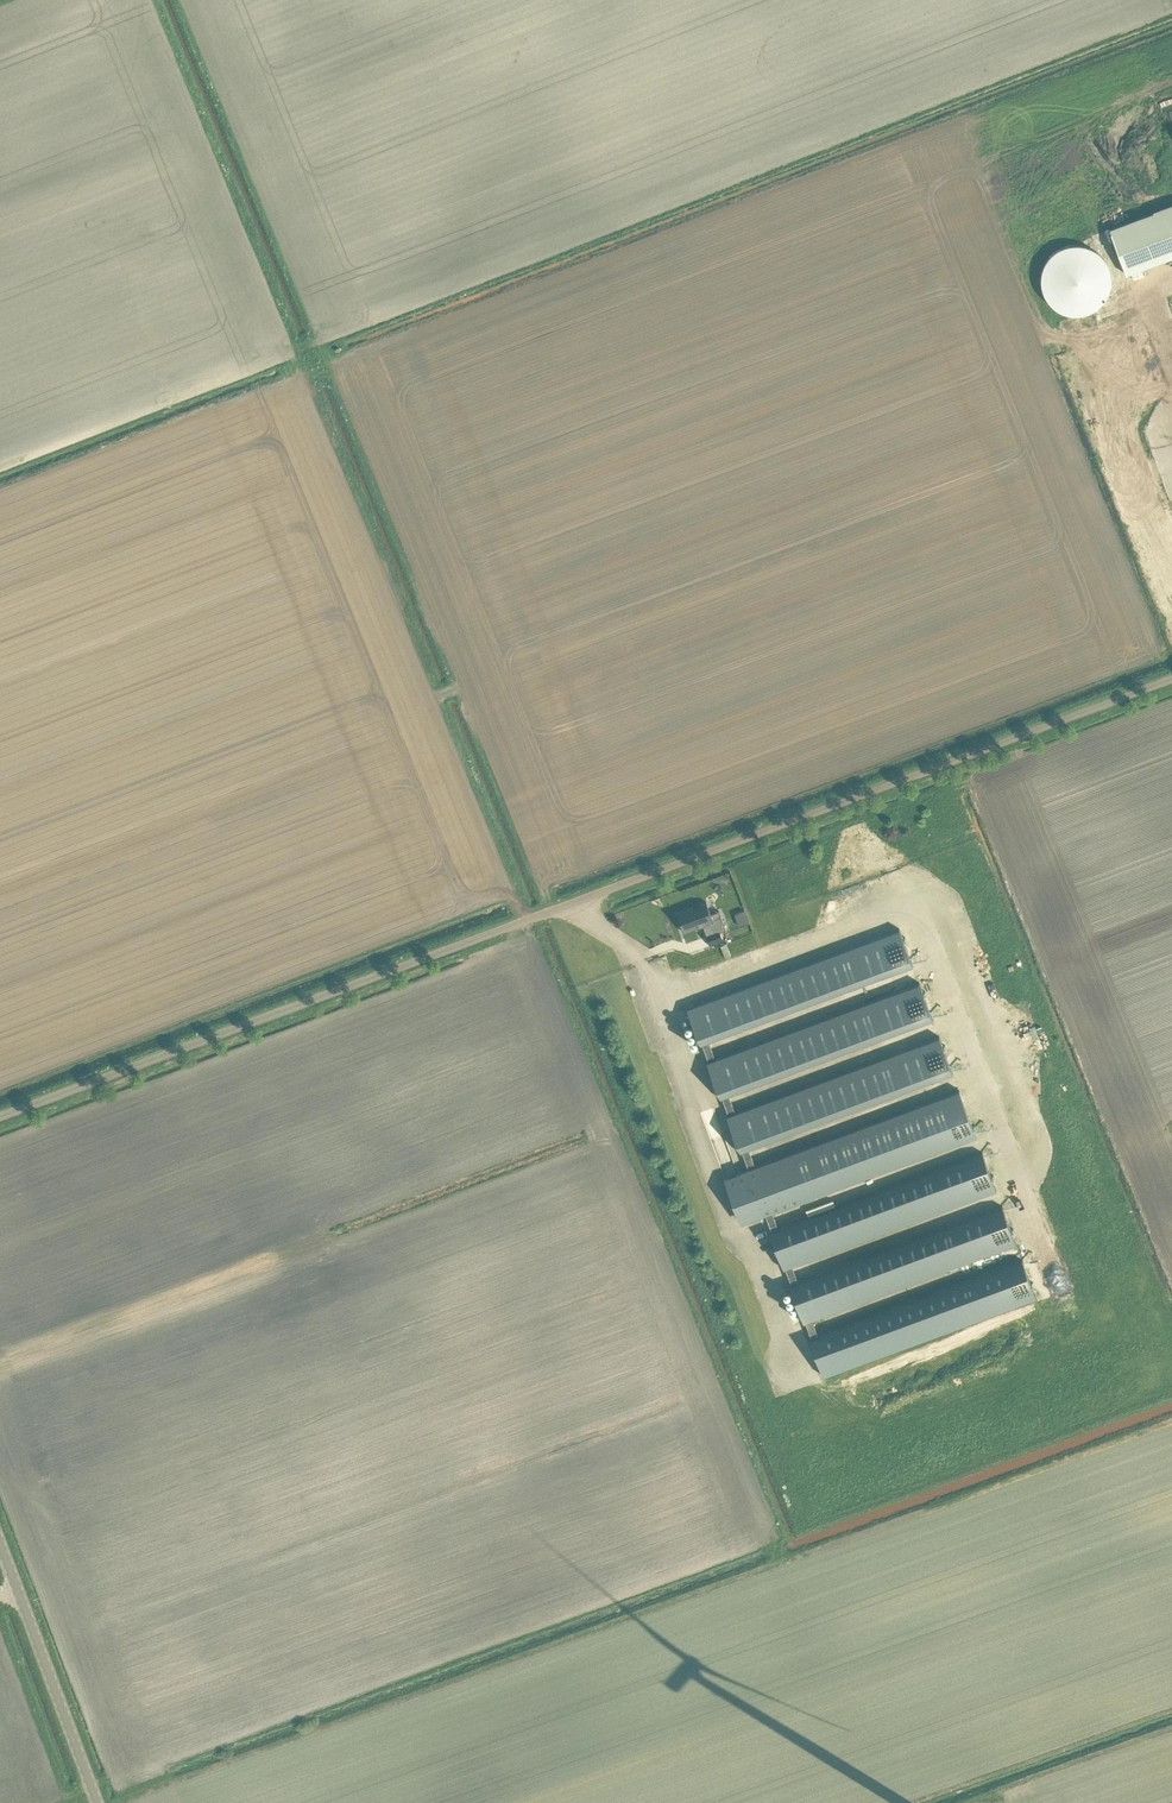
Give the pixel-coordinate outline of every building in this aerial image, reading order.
[(1109,228),(1126,274),(1171,256),(1171,205),(1109,228)] [(1100,304),(1106,297),(1110,289),(1111,280),(1110,271),(1107,262),(1101,255),(1094,249),(1086,245),(1077,244),(1068,245),(1059,248),(1052,253),(1046,260),(1042,269),(1041,278),(1042,287),(1045,296),(1050,303),(1057,309),(1066,312),(1075,314),(1084,313),(1093,310),(1100,304)] [(710,921),(703,902),(675,912),(682,931),(710,921)] [(899,927),(687,1006),(700,1043),(913,964),(899,927)] [(707,1060),(721,1097),(933,1018),(919,981),(707,1060)] [(727,1114),(740,1151),(953,1072),(939,1035),(727,1114)] [(959,1089),(724,1176),(741,1222),(976,1135),(959,1089)] [(982,1151),(770,1230),(784,1267),(996,1189),(982,1151)] [(1002,1205),(790,1284),(804,1321),(805,1321),(812,1318),(1016,1243),(1002,1205)] [(812,1318),(805,1321),(809,1330),(811,1337),(810,1337),(824,1375),(1036,1296),(1022,1258),(818,1334),(815,1328),(812,1318)]
